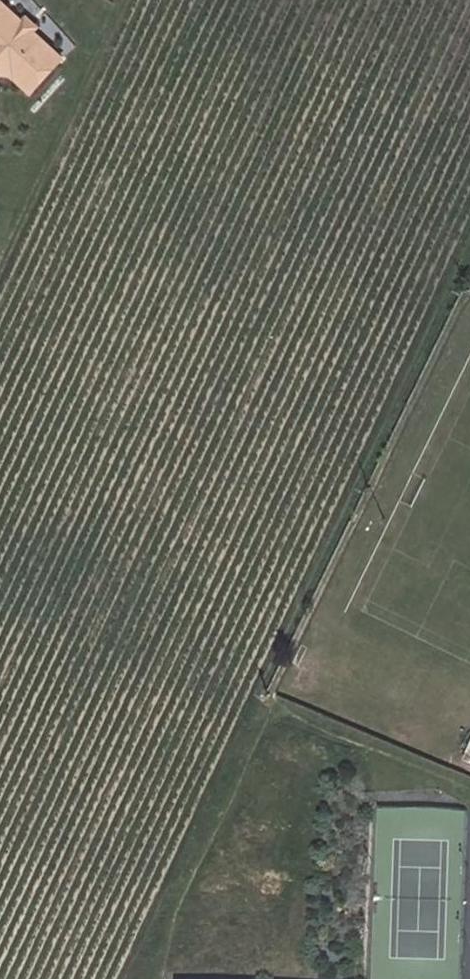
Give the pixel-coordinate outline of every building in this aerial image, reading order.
[(9,71),(20,72),(39,89),(69,56),(42,31),(39,28),(39,25),(35,22),(32,22),(29,19),(8,0),(0,0),(0,63),(9,71)]
